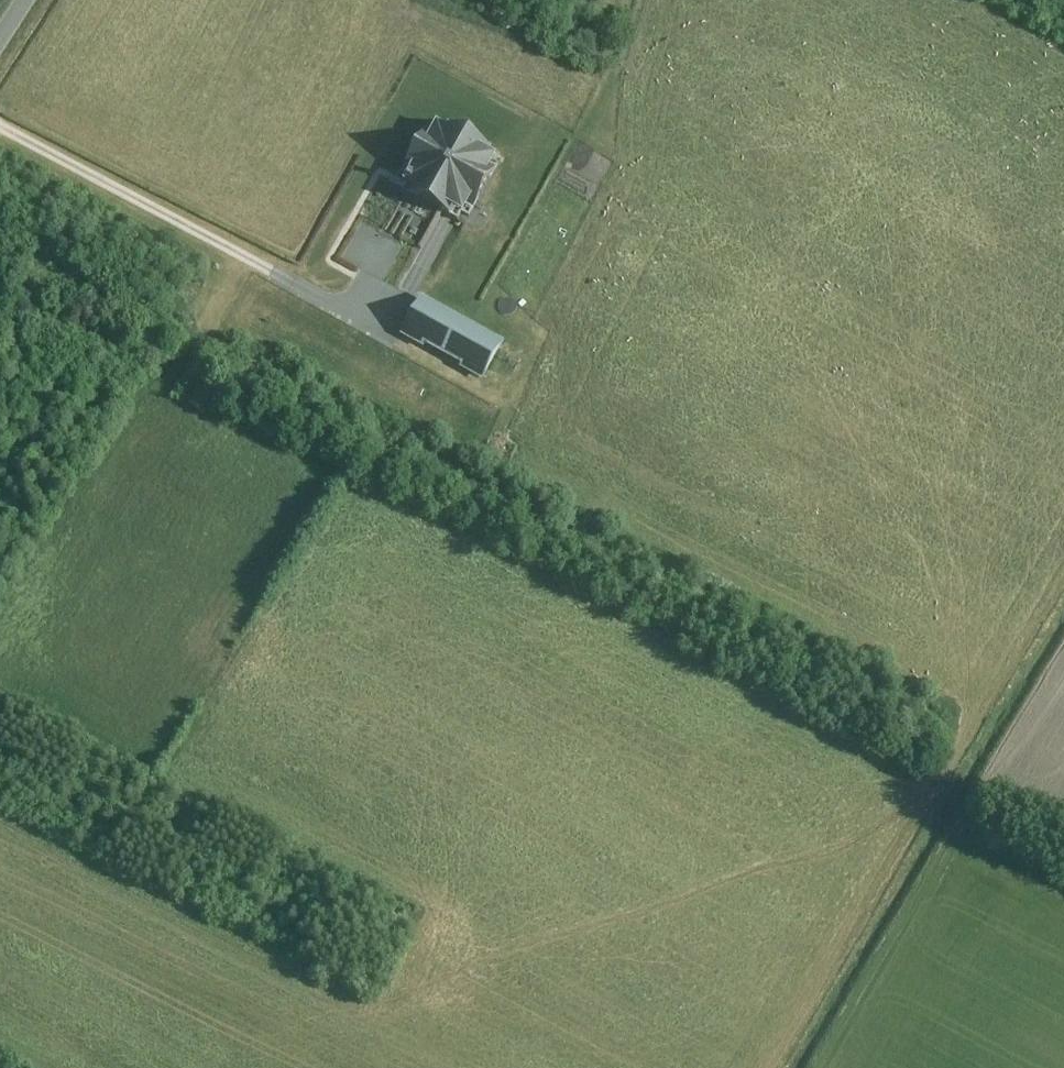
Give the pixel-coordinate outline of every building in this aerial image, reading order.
[(480,144),(456,130),(452,138),(437,129),(429,144),(421,140),(408,164),(415,168),(407,183),(422,192),(418,199),(442,212),(446,205),(461,213),(469,198),(476,202),(490,178),(482,174),(491,159),(476,151),(480,144)] [(483,377),(498,349),(418,303),(402,331),(422,343),(423,342),(459,362),(458,363),(483,377)]
